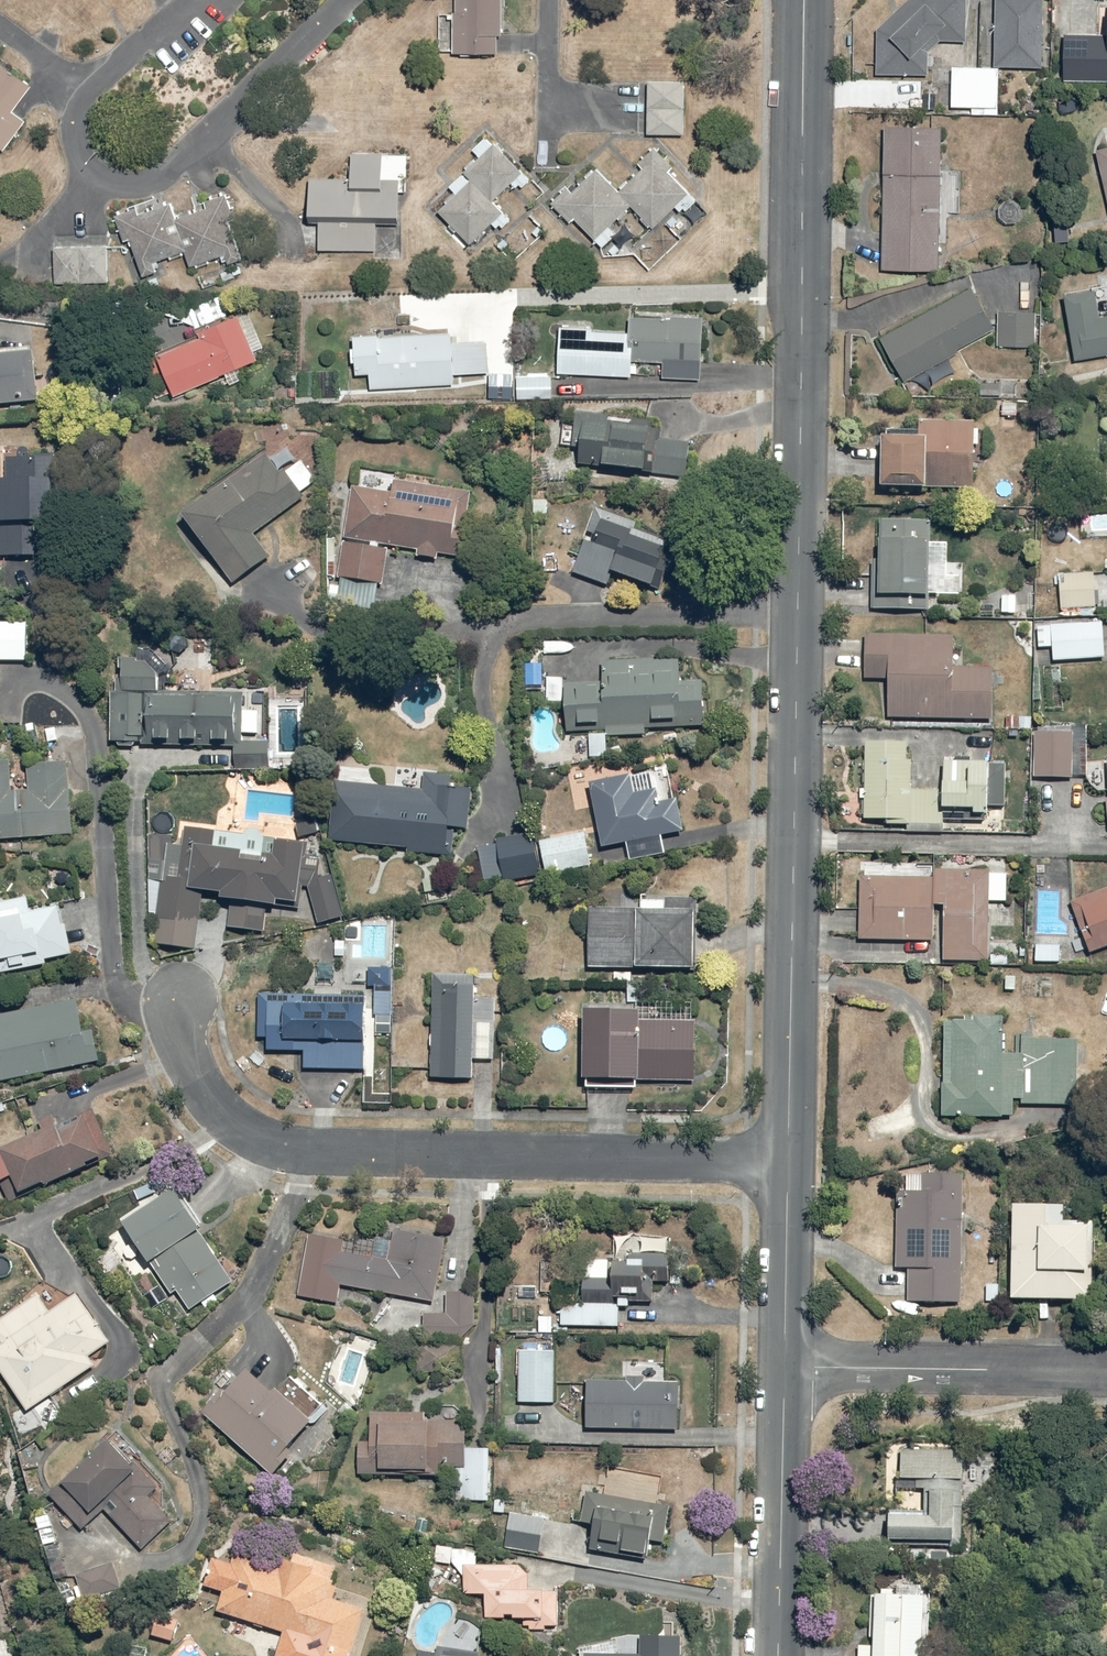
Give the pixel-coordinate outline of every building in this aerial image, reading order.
[(503,52),(502,0),(461,0),(461,14),(443,14),(443,53),(503,52)] [(881,28),(881,73),(932,74),(932,40),(971,40),(971,0),(911,0),(881,28)] [(1001,64),(1046,64),(1047,0),(1002,0),(1001,64)] [(1069,39),(1070,84),(1106,83),(1106,39),(1069,39)] [(6,151),(28,121),(17,112),(36,86),(0,60),(0,147),(6,151)] [(1002,66),(956,66),(955,108),(974,108),(973,114),(1001,115),(1002,66)] [(686,82),(652,83),(653,133),(687,132),(686,82)] [(943,126),(888,126),(887,270),(942,270),(943,126)] [(461,193),(442,209),(473,244),(495,225),(501,232),(512,222),(496,203),(516,185),(521,191),(533,180),(492,133),(474,148),(481,156),(451,182),(461,193)] [(569,187),(551,205),(572,225),(579,219),(608,247),(624,231),(614,222),(633,203),(659,228),(677,209),(686,217),(703,199),(674,171),(680,164),(659,144),(641,163),(647,169),(625,192),(602,170),(578,195),(569,187)] [(321,218),(321,250),(379,250),(379,218),(406,218),(406,155),(356,155),(356,190),(350,190),(350,177),(315,177),(315,218),(321,218)] [(159,259),(189,252),(193,270),(242,259),(230,210),(182,221),(179,206),(125,218),(130,241),(137,239),(145,276),(162,273),(159,259)] [(110,246),(55,245),(55,282),(110,283),(110,246)] [(975,287),(885,336),(907,376),(997,327),(975,287)] [(1070,298),(1079,360),(1106,356),(1106,311),(1104,293),(1070,298)] [(253,308),(163,352),(183,394),(229,372),(236,388),(253,380),(246,365),(274,352),(253,308)] [(1039,310),(1001,311),(1001,347),(1040,346),(1039,310)] [(641,345),(641,362),(665,363),(665,378),(694,378),(694,359),(706,360),(706,312),(633,311),(633,329),(633,344),(641,345)] [(378,333),(360,334),(361,374),(374,373),(375,389),(459,386),(458,374),(492,373),(491,340),(459,341),(459,331),(431,332),(431,325),(378,327),(378,333)] [(633,344),(633,329),(562,328),(562,374),(640,375),(640,362),(641,362),(641,345),(633,344)] [(3,415),(2,407),(47,402),(42,352),(37,353),(37,346),(0,350),(0,416),(3,415)] [(555,374),(519,374),(519,398),(555,398),(555,374)] [(609,468),(687,476),(693,421),(662,418),(661,423),(634,420),(634,416),(581,410),(579,423),(565,422),(562,446),(579,448),(578,460),(610,463),(609,468)] [(931,436),(888,436),(888,487),(980,487),(980,496),(1005,496),(1005,457),(981,457),(981,446),(984,446),(984,422),(931,421),(931,436)] [(201,487),(211,500),(190,516),(238,581),(273,555),(258,534),(323,485),(305,461),(294,469),(279,449),(264,460),(260,455),(248,465),(242,457),(201,487)] [(64,455),(12,454),(11,480),(6,480),(6,529),(2,529),(2,558),(33,558),(34,526),(63,526),(64,455)] [(358,487),(342,576),(386,584),(393,547),(421,552),(420,556),(441,560),(443,554),(465,558),(477,493),(401,480),(399,494),(358,487)] [(675,535),(601,506),(575,572),(612,586),(616,574),(654,589),(675,535)] [(928,610),(928,597),(964,597),(965,542),(926,540),(927,520),(900,520),(900,538),(876,538),(874,609),(928,610)] [(1096,572),(1062,574),(1064,615),(1098,613),(1096,572)] [(33,662),(34,620),(2,619),(2,612),(0,612),(0,662),(33,662)] [(1040,622),(1042,651),(1056,650),(1057,663),(1106,660),(1106,619),(1040,622)] [(959,636),(872,634),(870,681),(893,681),(892,716),(998,719),(1000,669),(958,668),(959,636)] [(128,690),(112,691),(113,742),(163,742),(163,747),(181,747),(181,741),(190,741),(190,747),(210,747),(209,741),(218,741),(218,746),(237,745),(238,765),(268,765),(267,741),(262,741),(262,707),(246,707),(246,692),(165,693),(165,656),(127,657),(128,690)] [(608,683),(571,684),(571,733),(649,732),(649,728),(709,728),(708,681),(687,681),(687,660),(608,660),(608,683)] [(1076,776),(1076,730),(1037,730),(1036,776),(1076,776)] [(911,743),(871,742),(870,787),(863,787),(863,800),(869,800),(869,820),(914,821),(915,762),(910,762),(911,743)] [(0,760),(0,841),(79,838),(77,761),(34,762),(35,789),(17,789),(16,759),(0,760)] [(997,761),(945,761),(945,786),(950,786),(949,808),(981,809),(981,812),(997,812),(997,761)] [(666,771),(595,784),(607,849),(690,834),(683,799),(672,801),(666,771)] [(453,860),(471,835),(473,775),(430,774),(430,789),(337,785),(335,841),(424,844),(423,859),(453,860)] [(594,871),(588,827),(501,838),(502,844),(482,846),(487,884),(594,871)] [(286,903),(306,905),(313,843),(283,840),(281,854),(268,852),(270,837),(189,829),(187,846),(172,844),(163,943),(199,947),(204,894),(226,896),(225,902),(234,902),(232,928),(269,931),(271,907),(286,909),(286,903)] [(916,867),(866,866),(865,941),(937,942),(938,908),(947,908),(947,959),(992,960),(993,902),(1010,902),(1010,873),(993,872),(993,867),(937,866),(937,877),(916,877),(916,867)] [(337,881),(311,886),(320,929),(345,923),(337,881)] [(1075,900),(1097,954),(1106,950),(1106,887),(1075,900)] [(10,972),(9,963),(16,963),(16,970),(53,967),(52,959),(76,957),(74,926),(69,927),(67,905),(35,907),(34,897),(2,899),(1,890),(0,890),(0,973),(10,972)] [(700,969),(700,898),(643,898),(643,909),(593,909),(593,971),(617,971),(617,982),(638,982),(638,969),(700,969)] [(1065,945),(1039,944),(1038,962),(1064,963),(1065,945)] [(376,994),(263,993),(262,1045),(272,1046),(272,1051),(308,1052),(308,1068),(376,1069),(376,1016),(392,1016),(393,968),(371,968),(371,986),(376,986),(376,994)] [(482,974),(437,973),(434,1079),(475,1080),(475,1062),(496,1063),(498,997),(482,997),(482,974)] [(647,984),(647,1008),(591,1008),(591,1090),(646,1090),(646,1079),(700,1079),(700,1023),(693,1023),(693,998),(682,998),(682,984),(647,984)] [(106,1062),(101,1033),(92,1035),(86,999),(0,1014),(0,1080),(106,1062)] [(950,1024),(946,1116),(1009,1118),(1009,1113),(1017,1113),(1017,1099),(1026,1099),(1026,1103),(1063,1105),(1063,1102),(1077,1103),(1080,1040),(1027,1038),(1027,1035),(1009,1035),(1010,1019),(983,1017),(983,1021),(960,1020),(960,1024),(950,1024)] [(116,1153),(96,1111),(65,1126),(60,1116),(46,1123),(51,1132),(0,1155),(0,1169),(7,1184),(21,1177),(29,1194),(116,1153)] [(911,1268),(910,1301),(963,1302),(966,1175),(909,1173),(909,1189),(902,1189),(900,1268),(911,1268)] [(186,1188),(129,1223),(172,1293),(178,1290),(190,1311),(236,1283),(205,1232),(211,1228),(186,1188)] [(1074,1204),(1018,1203),(1018,1302),(1102,1302),(1102,1222),(1074,1222),(1074,1204)] [(400,1231),(398,1243),(351,1234),(350,1242),(314,1235),(303,1294),(341,1301),(344,1286),(426,1301),(427,1297),(437,1299),(448,1240),(400,1231)] [(677,1284),(677,1256),(646,1256),(646,1250),(634,1250),(634,1261),(621,1261),(621,1280),(588,1280),(589,1301),(564,1301),(564,1326),(624,1326),(624,1309),(635,1309),(635,1299),(648,1299),(649,1284),(677,1284)] [(477,1290),(449,1290),(449,1313),(426,1313),(426,1339),(477,1339),(477,1290)] [(102,1366),(96,1358),(119,1343),(87,1295),(56,1315),(46,1299),(0,1329),(11,1346),(0,1354),(0,1358),(34,1411),(102,1366)] [(537,1349),(523,1349),(522,1402),(557,1402),(558,1349),(546,1349),(546,1344),(537,1344),(537,1349)] [(591,1380),(590,1427),(684,1429),(685,1383),(667,1382),(667,1363),(640,1362),(640,1381),(591,1380)] [(225,1389),(205,1411),(276,1476),(289,1462),(286,1460),(319,1424),(316,1421),(329,1408),(296,1378),(281,1393),(255,1369),(249,1375),(237,1365),(220,1384),(225,1389)] [(430,1412),(375,1413),(375,1441),(363,1441),(364,1474),(428,1473),(428,1477),(459,1476),(460,1501),(491,1501),(490,1448),(473,1449),(473,1421),(431,1422),(430,1412)] [(97,1455),(55,1494),(88,1530),(109,1511),(147,1552),(180,1522),(156,1496),(166,1488),(123,1441),(102,1461),(97,1455)] [(923,1544),(923,1562),(973,1561),(973,1525),(968,1525),(967,1450),(909,1451),(909,1481),(920,1481),(921,1492),(938,1491),(938,1515),(899,1516),(900,1544),(923,1544)] [(672,1507),(593,1493),(586,1531),(595,1532),(592,1550),(624,1555),(625,1549),(658,1555),(660,1542),(665,1543),(672,1507)] [(548,1516),(514,1509),(506,1547),(540,1553),(548,1516)] [(561,1627),(562,1590),(530,1590),(530,1564),(481,1564),(481,1550),(455,1550),(455,1545),(439,1545),(439,1564),(455,1564),(455,1575),(466,1576),(466,1595),(488,1595),(488,1619),(526,1619),(526,1630),(548,1630),(548,1627),(561,1627)] [(371,1608),(339,1599),(343,1584),(339,1583),(344,1566),(294,1551),(289,1569),(279,1566),(277,1575),(256,1569),(258,1561),(239,1556),(237,1562),(218,1556),(208,1588),(228,1594),(222,1613),(289,1632),(282,1655),(357,1655),(371,1608)] [(120,1562),(84,1574),(95,1608),(115,1601),(113,1595),(129,1590),(120,1562)] [(883,1595),(882,1645),(862,1644),(862,1655),(930,1655),(930,1640),(935,1640),(936,1607),(930,1607),(931,1595),(903,1594),(903,1589),(888,1588),(888,1595),(883,1595)] [(184,1615),(162,1611),(158,1637),(179,1641),(184,1615)] [(690,1639),(646,1637),(645,1654),(588,1652),(588,1655),(689,1655),(690,1639)]
